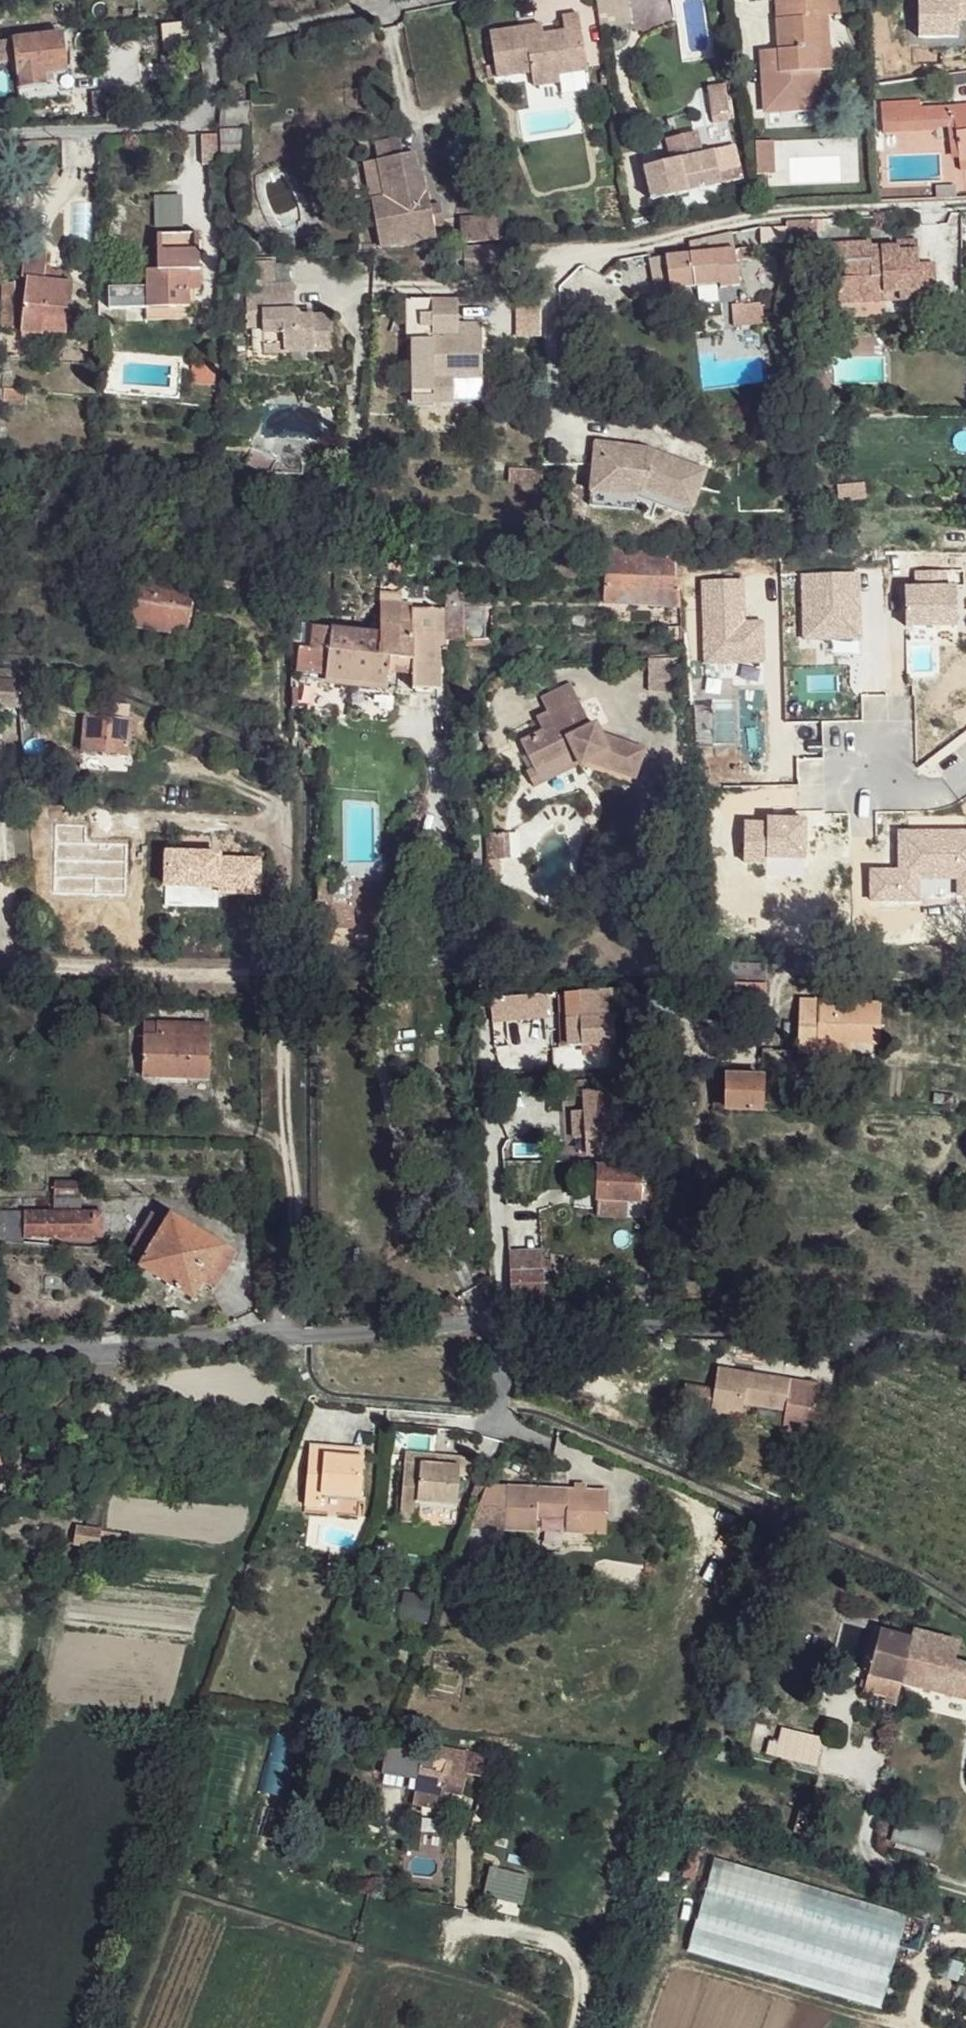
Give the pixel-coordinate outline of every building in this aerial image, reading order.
[(607,3),(602,3),(605,25),(635,21),(632,0),(606,0),(607,3)] [(764,108),(798,106),(797,95),(817,95),(817,69),(817,46),(829,45),(828,15),(838,15),(837,0),(802,0),(801,17),(777,18),(778,50),(778,73),(763,73),(764,108)] [(777,18),(801,17),(802,0),(777,0),(777,18)] [(920,37),(958,36),(958,21),(965,21),(965,0),(919,0),(920,37)] [(535,72),(537,86),(565,83),(564,73),(591,70),(584,13),(567,14),(569,30),(549,32),(548,23),(494,30),(500,76),(535,72)] [(196,20),(166,23),(167,30),(198,27),(196,20)] [(198,27),(167,30),(169,49),(201,44),(198,27)] [(62,33),(16,37),(20,84),(54,80),(54,68),(66,67),(62,33)] [(0,39),(0,50),(10,49),(9,38),(0,39)] [(829,45),(817,46),(817,69),(830,69),(829,45)] [(778,50),(761,50),(763,73),(778,73),(778,50)] [(735,120),(728,82),(707,85),(714,124),(735,120)] [(817,95),(797,95),(798,106),(818,106),(817,95)] [(253,101),(224,102),(221,131),(254,130),(253,101)] [(922,104),(884,105),(886,125),(956,120),(956,111),(955,106),(923,110),(922,104)] [(956,111),(958,132),(965,131),(965,109),(956,111)] [(668,158),(645,163),(651,194),(742,175),(735,143),(703,150),(698,129),(663,136),(668,158)] [(254,130),(221,131),(220,135),(222,164),(253,159),(254,130)] [(886,133),(887,147),(922,145),(921,131),(886,133)] [(958,132),(961,158),(965,158),(965,131),(958,132)] [(217,136),(202,136),(204,164),(217,164),(217,136)] [(404,138),(379,142),(381,158),(407,153),(404,138)] [(770,142),(754,144),(760,176),(776,175),(770,142)] [(381,158),(368,159),(381,243),(438,234),(436,224),(434,207),(431,192),(428,192),(424,171),(421,172),(417,152),(407,153),(381,158)] [(181,225),(181,193),(154,193),(154,225),(181,225)] [(442,205),(434,207),(436,224),(446,223),(442,205)] [(478,224),(462,224),(463,241),(500,239),(499,215),(479,217),(478,224)] [(785,225),(762,229),(764,246),(786,241),(785,225)] [(197,232),(156,232),(157,267),(189,268),(198,268),(197,232)] [(732,234),(691,244),(692,252),(734,246),(732,234)] [(840,240),(833,241),(833,262),(846,262),(861,262),(859,277),(846,278),(840,278),(841,303),(885,302),(886,293),(884,247),(874,248),(873,240),(867,240),(866,244),(839,245),(840,240)] [(884,244),(884,247),(886,293),(901,293),(902,301),(921,299),(920,297),(920,261),(918,248),(900,248),(900,245),(884,244)] [(486,247),(486,246),(465,247),(467,270),(487,270),(487,266),(487,263),(486,247)] [(734,246),(692,252),(695,287),(701,307),(723,303),(722,291),(740,287),(737,263),(735,250),(734,246)] [(90,260),(100,260),(100,248),(90,249),(90,260)] [(749,248),(735,250),(737,263),(750,260),(749,248)] [(45,252),(25,251),(22,275),(26,276),(23,326),(67,328),(69,313),(73,313),(74,280),(45,278),(45,252)] [(692,252),(652,257),(658,291),(695,287),(692,252)] [(112,264),(107,261),(102,262),(100,267),(101,272),(107,274),(112,272),(112,264)] [(935,261),(920,261),(920,297),(937,297),(935,261)] [(442,276),(457,275),(456,262),(441,263),(442,276)] [(861,262),(846,262),(846,278),(859,277),(861,262)] [(157,267),(144,267),(144,305),(189,305),(190,288),(189,268),(157,267)] [(198,268),(189,268),(190,288),(197,288),(198,268)] [(139,284),(106,283),(108,305),(140,305),(139,284)] [(294,286),(263,285),(263,312),(250,313),(247,315),(245,320),(245,330),(262,330),(264,354),(314,352),(334,352),(332,316),(314,316),(302,317),(295,309),(294,286)] [(0,289),(0,330),(16,331),(15,288),(0,289)] [(764,299),(735,303),(734,308),(766,303),(764,299)] [(459,300),(411,300),(412,404),(491,403),(491,378),(484,377),(482,326),(459,324),(459,300)] [(766,303),(734,308),(738,325),(768,324),(766,303)] [(314,308),(295,309),(302,317),(314,316),(314,308)] [(262,330),(245,330),(243,364),(313,362),(314,352),(264,354),(262,330)] [(215,366),(194,364),(192,378),(214,382),(215,366)] [(621,448),(601,446),(600,459),(621,460),(621,448)] [(621,460),(600,459),(599,496),(617,497),(618,484),(634,486),(634,491),(648,492),(678,503),(681,495),(702,501),(712,472),(652,451),(621,448),(621,460)] [(541,472),(509,469),(508,482),(541,484),(541,472)] [(618,484),(617,497),(644,500),(648,492),(634,491),(634,486),(618,484)] [(702,501),(681,495),(678,503),(699,510),(702,501)] [(677,559),(593,563),(594,611),(627,610),(628,591),(679,590),(677,559)] [(915,584),(904,584),(904,627),(959,627),(959,583),(949,583),(949,570),(915,570),(915,584)] [(862,571),(801,572),(803,638),(863,637),(862,571)] [(195,588),(139,578),(131,633),(187,642),(195,588)] [(745,580),(701,581),(702,663),(766,662),(765,619),(746,620),(745,580)] [(463,582),(450,582),(451,642),(485,639),(486,605),(464,604),(463,582)] [(412,638),(319,628),(315,651),(302,649),(302,669),(314,671),(313,680),(386,688),(389,661),(434,665),(437,615),(414,613),(412,638)] [(0,678),(0,694),(21,695),(20,679),(0,678)] [(37,681),(20,679),(21,695),(36,696),(37,681)] [(570,774),(583,770),(631,783),(638,755),(593,743),(589,734),(592,732),(571,684),(542,696),(550,714),(539,718),(544,732),(522,741),(533,771),(563,759),(570,774)] [(106,704),(85,700),(84,713),(104,716),(106,704)] [(104,716),(84,713),(75,753),(120,761),(127,721),(104,716)] [(533,771),(527,774),(533,790),(570,774),(563,759),(533,771)] [(631,783),(583,770),(570,774),(629,790),(631,783)] [(767,821),(745,820),(743,863),(768,864),(769,857),(807,858),(808,816),(767,815),(767,821)] [(87,824),(54,823),(52,895),(126,897),(128,843),(87,841),(87,824)] [(868,866),(869,901),(921,901),(921,880),(958,879),(958,897),(965,897),(965,827),(896,827),(896,866),(868,866)] [(222,849),(164,848),(163,885),(220,885),(220,893),(260,894),(260,856),(222,855),(222,849)] [(499,869),(499,853),(486,853),(486,879),(495,879),(496,869),(499,869)] [(389,889),(319,887),(319,946),(335,946),(336,936),(355,936),(356,915),(389,914),(389,889)] [(765,986),(733,984),(734,1000),(766,1000),(765,986)] [(546,993),(489,996),(491,1021),(548,1016),(546,993)] [(611,993),(563,997),(568,1048),(614,1045),(612,1018),(615,1018),(611,993)] [(959,994),(947,993),(947,1004),(958,1005),(959,994)] [(880,1004),(798,1000),(796,1054),(817,1055),(817,1043),(851,1045),(879,1044),(880,1004)] [(208,1023),(159,1021),(158,1032),(144,1032),(143,1075),(206,1077),(208,1023)] [(851,1045),(817,1043),(817,1055),(849,1056),(851,1045)] [(762,1078),(729,1076),(727,1111),(761,1111),(762,1078)] [(616,1093),(584,1093),(585,1111),(586,1139),(589,1154),(621,1152),(621,1140),(621,1133),(616,1093)] [(585,1111),(572,1113),(575,1140),(586,1139),(585,1111)] [(638,1151),(629,1146),(625,1154),(635,1158),(638,1151)] [(601,1164),(598,1197),(629,1201),(643,1202),(644,1194),(654,1195),(653,1203),(660,1204),(663,1168),(650,1167),(650,1168),(601,1164)] [(75,1183),(48,1182),(48,1198),(75,1199),(75,1183)] [(629,1201),(598,1197),(597,1204),(627,1207),(629,1201)] [(627,1207),(597,1204),(597,1216),(626,1219),(627,1207)] [(91,1214),(6,1213),(7,1232),(92,1232),(91,1214)] [(224,1245),(169,1213),(163,1224),(141,1261),(136,1268),(192,1300),(202,1284),(224,1245)] [(163,1224),(151,1217),(129,1254),(141,1261),(163,1224)] [(235,1251),(224,1245),(202,1284),(212,1290),(235,1251)] [(523,1261),(509,1260),(511,1296),(546,1296),(544,1271),(523,1271),(523,1261)] [(790,1377),(720,1365),(713,1409),(741,1415),(743,1402),(784,1410),(788,1390),(790,1377)] [(799,1424),(803,1393),(788,1390),(784,1410),(783,1421),(799,1424)] [(344,1441),(309,1437),(301,1491),(317,1492),(318,1485),(356,1491),(361,1451),(343,1449),(344,1441)] [(445,1455),(410,1450),(409,1458),(444,1463),(445,1455)] [(409,1458),(402,1509),(418,1511),(420,1499),(459,1504),(463,1474),(472,1476),(479,1460),(445,1455),(444,1463),(409,1458)] [(317,1492),(301,1491),(300,1497),(355,1505),(356,1491),(318,1485),(317,1492)] [(610,1536),(612,1490),(491,1486),(471,1532),(540,1532),(541,1521),(570,1523),(571,1535),(610,1536)] [(459,1504),(420,1499),(418,1511),(418,1519),(456,1524),(459,1504)] [(127,1532),(76,1525),(74,1544),(123,1550),(127,1532)] [(914,1639),(881,1629),(871,1669),(877,1672),(904,1678),(914,1639)] [(917,1629),(914,1639),(904,1678),(965,1695),(965,1663),(956,1660),(960,1642),(917,1629)] [(877,1672),(871,1669),(867,1684),(874,1686),(877,1672)] [(825,1737),(795,1727),(792,1739),(788,1754),(816,1764),(825,1737)] [(287,1796),(301,1740),(269,1732),(256,1789),(287,1796)] [(787,1736),(773,1733),(769,1747),(782,1753),(787,1736)] [(792,1739),(787,1736),(782,1753),(788,1754),(792,1739)] [(473,1751),(450,1748),(442,1788),(465,1793),(471,1765),(473,1751)] [(489,1755),(473,1751),(471,1765),(488,1768),(489,1755)] [(909,1914),(716,1857),(688,1952),(881,2009),(909,1914)] [(941,1957),(931,2000),(965,2008),(965,1963),(941,1957)]
